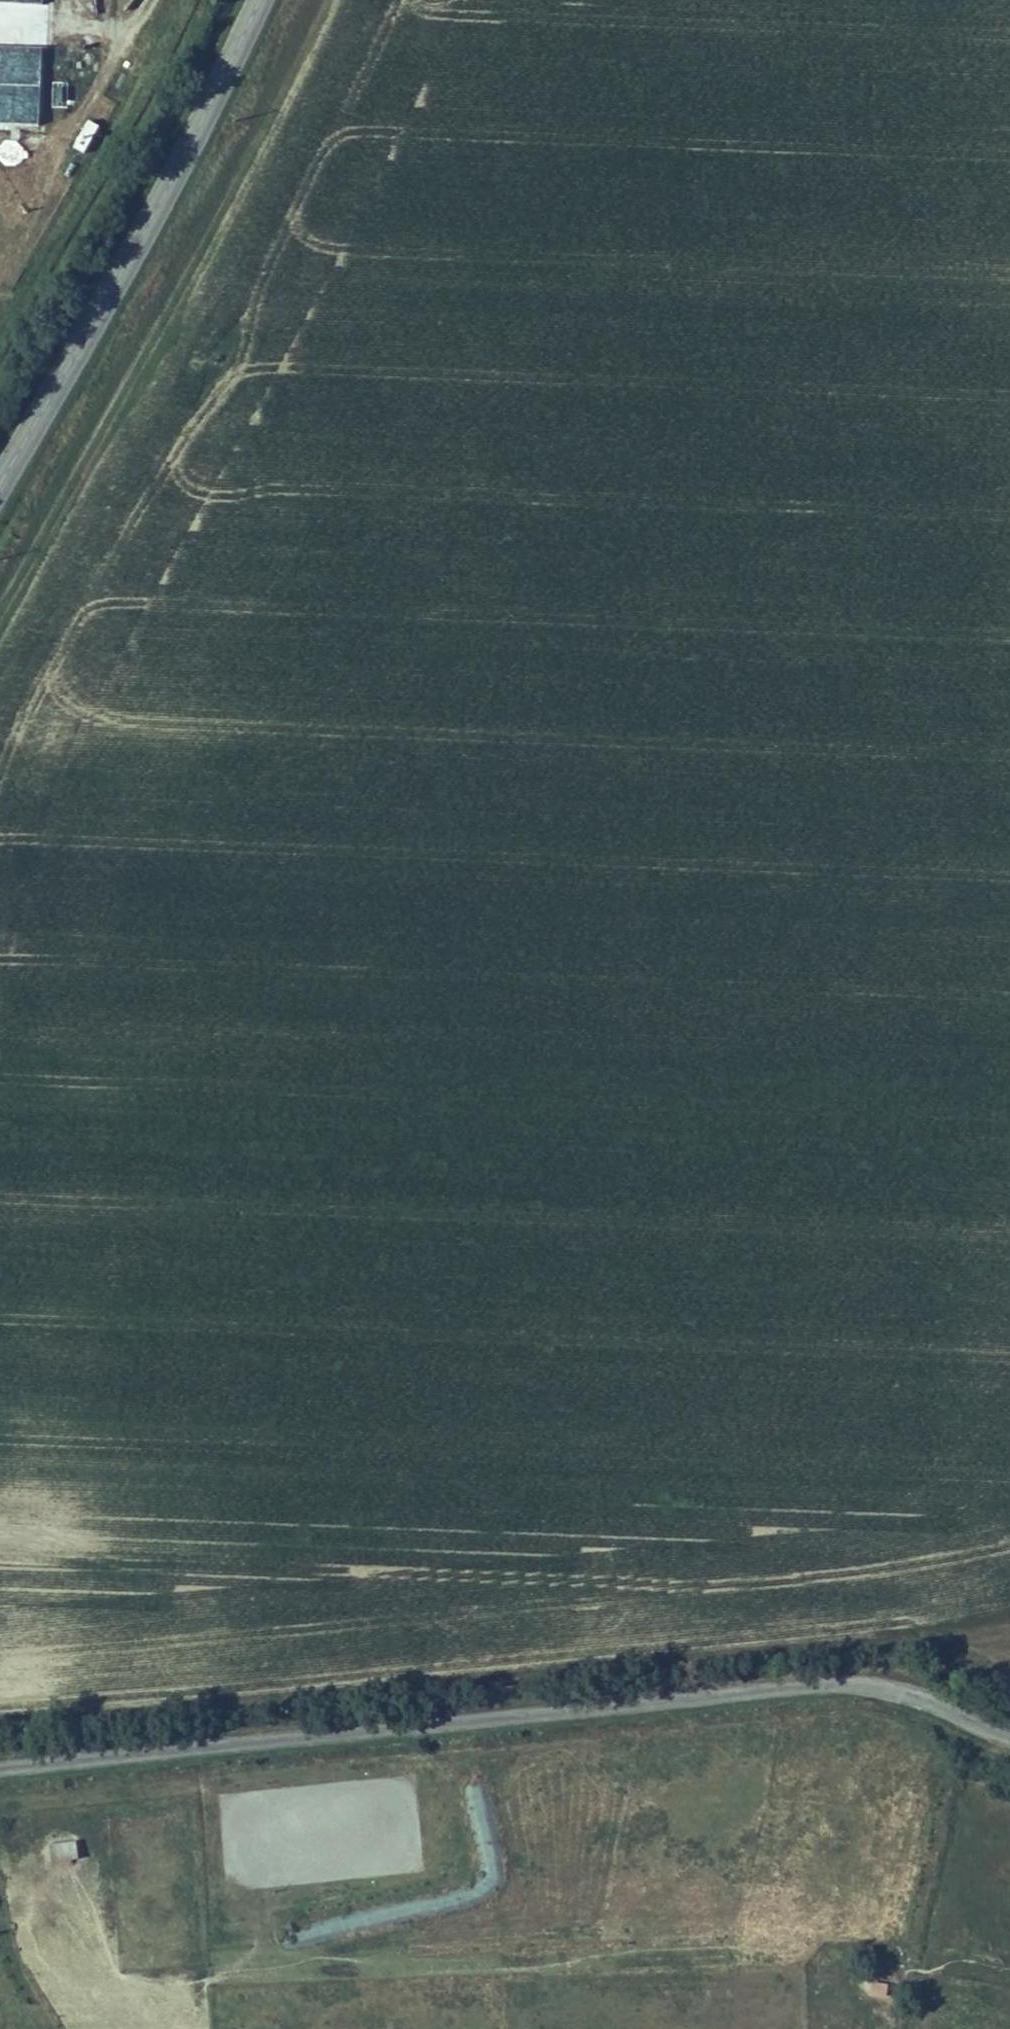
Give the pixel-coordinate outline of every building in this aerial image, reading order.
[(30,3),(44,4),(45,0),(0,0),(0,44),(29,45),(30,3)] [(43,85),(45,45),(12,44),(10,83),(43,85)] [(73,147),(85,154),(101,124),(88,118),(73,147)] [(23,165),(22,140),(0,140),(1,165),(23,165)] [(54,1863),(81,1858),(77,1840),(51,1845),(54,1863)]
